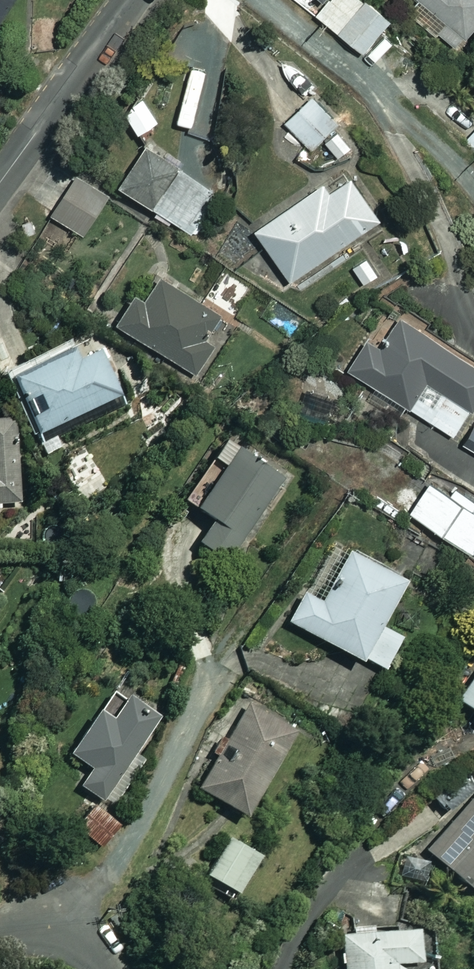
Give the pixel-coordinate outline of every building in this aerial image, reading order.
[(11,0),(0,0),(0,17),(11,0)] [(368,0),(329,0),(318,15),(362,50),(389,16),(368,0)] [(407,16),(456,53),(473,29),(473,0),(419,0),(407,16)] [(339,119),(313,93),(285,121),(311,147),(339,119)] [(156,120),(143,96),(123,107),(136,131),(156,120)] [(340,128),(323,142),(339,161),(356,147),(340,128)] [(144,142),(117,182),(156,208),(151,215),(166,225),(171,218),(191,231),(217,191),(144,142)] [(379,216),(349,173),(328,188),(322,179),(254,227),(290,279),(379,216)] [(101,213),(66,191),(51,215),(86,237),(101,213)] [(374,255),(349,266),(358,287),(383,276),(374,255)] [(220,312),(161,273),(145,297),(135,291),(116,318),(194,370),(215,340),(206,333),(220,312)] [(401,310),(377,345),(368,338),(348,366),(376,385),(369,395),(392,412),(401,399),(450,433),(473,399),(473,362),(401,310)] [(120,393),(94,334),(9,372),(35,430),(120,393)] [(337,398),(306,387),(298,409),(329,420),(337,398)] [(0,416),(0,501),(20,500),(14,416),(0,416)] [(458,446),(473,456),(473,422),(458,446)] [(236,443),(196,503),(211,513),(195,535),(225,556),(280,473),(236,443)] [(429,478),(410,510),(473,549),(473,494),(454,483),(449,491),(429,478)] [(401,576),(347,549),(323,600),(300,588),(285,620),(384,668),(400,634),(378,623),(401,576)] [(375,673),(354,663),(350,671),(320,657),(312,675),(275,658),(263,684),(350,726),(375,673)] [(457,697),(473,709),(473,673),(457,697)] [(159,715),(112,683),(68,749),(91,764),(79,783),(103,799),(159,715)] [(293,728),(247,701),(198,785),(244,812),(293,728)] [(423,849),(472,891),(473,888),(473,790),(423,849)] [(116,822),(93,802),(75,824),(98,844),(116,822)] [(256,852),(227,835),(205,872),(234,889),(256,852)] [(336,953),(337,964),(343,963),(344,968),(391,968),(391,958),(417,956),(415,926),(341,931),(343,952),(336,953)]
